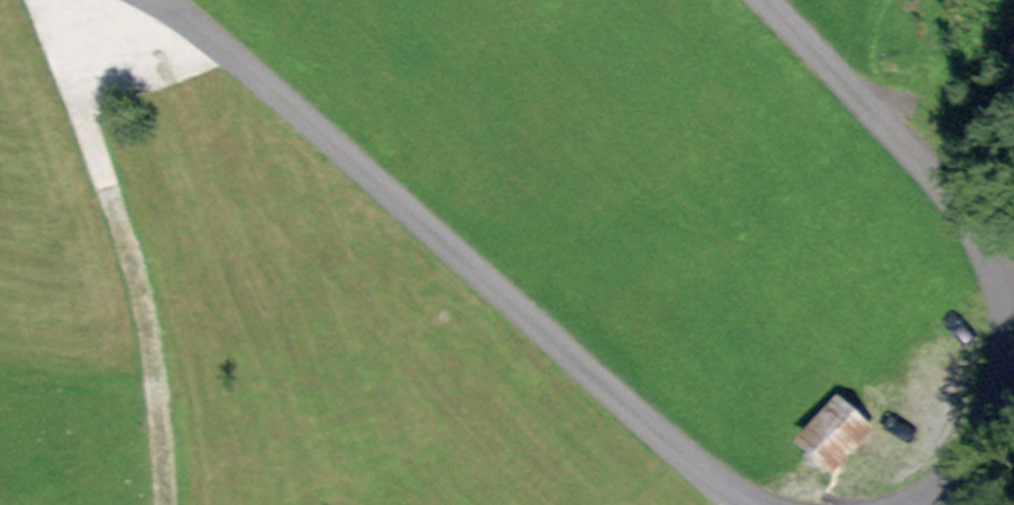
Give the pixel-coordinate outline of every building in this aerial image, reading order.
[(839,407),(805,449),(833,471),(867,429),(839,407)]
